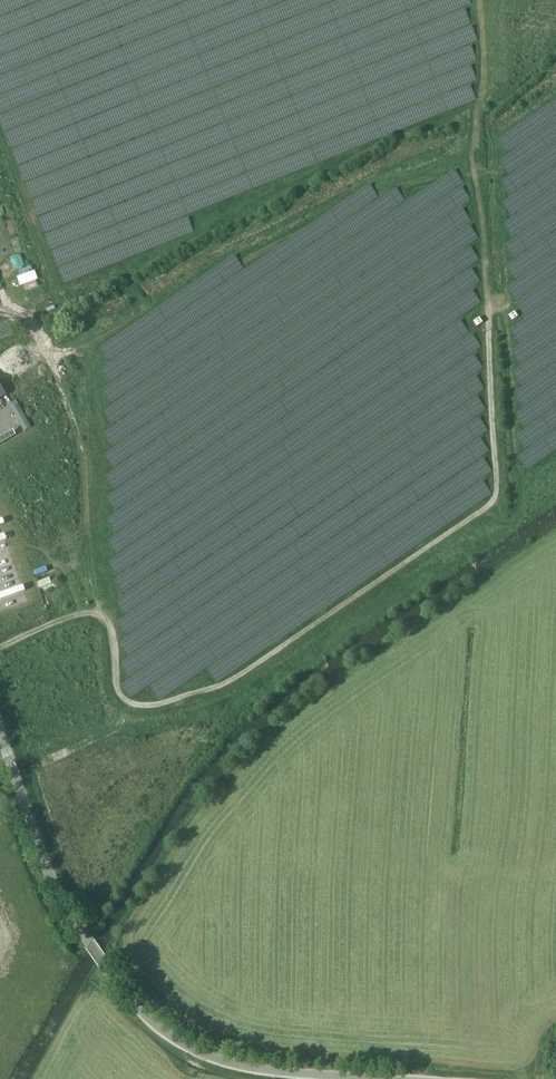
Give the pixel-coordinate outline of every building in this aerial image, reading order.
[(518,316),(515,311),(509,315),(512,320),(518,316)] [(483,322),(479,317),(474,321),(477,326),(483,322)] [(15,356),(7,360),(15,375),(23,371),(15,356)] [(24,431),(31,427),(18,404),(11,408),(24,431)] [(50,578),(37,583),(39,588),(52,583),(50,578)]
